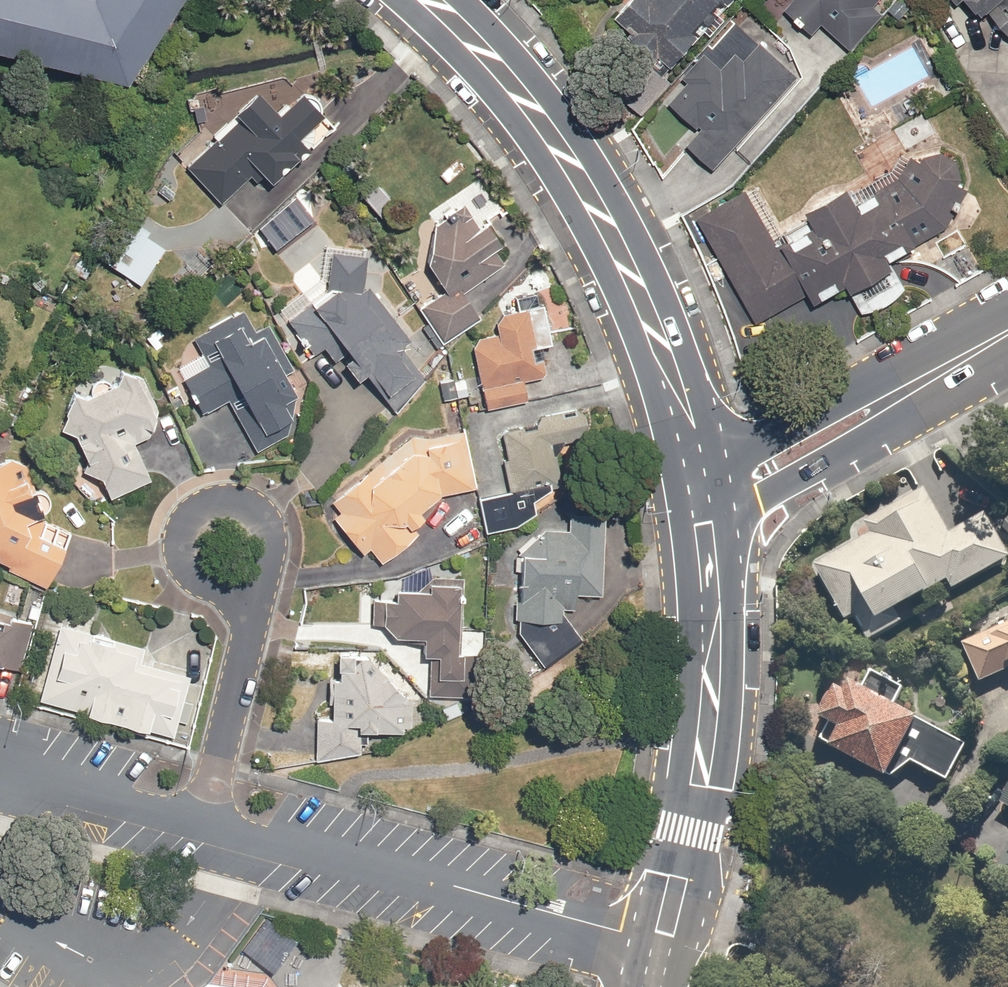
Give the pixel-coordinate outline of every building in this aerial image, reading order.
[(127,68),(173,0),(0,0),(0,38),(127,68)] [(608,16),(670,74),(714,28),(741,0),(623,0),(608,16)] [(785,12),(815,35),(822,26),(855,52),(890,9),(880,2),(882,0),(795,0),(785,12)] [(1007,39),(1007,0),(973,0),(1007,39)] [(690,145),(712,166),(799,71),(768,42),(754,57),(747,50),(727,72),(710,56),(670,100),(703,131),(690,145)] [(219,144),(183,174),(214,212),(257,176),(273,196),(313,163),(297,144),(327,119),(304,92),(275,116),(257,95),(210,134),(219,144)] [(746,191),(696,215),(749,324),(811,294),(817,306),(851,289),(864,316),(906,296),(886,254),(985,206),(957,149),(857,197),(851,185),(764,227),(746,191)] [(468,199),(431,224),(428,270),(440,289),(416,305),(444,347),(485,319),(480,312),(510,291),(499,275),(538,248),(509,206),(484,223),(468,199)] [(142,219),(111,267),(145,288),(176,241),(142,219)] [(334,287),(303,308),(284,322),(323,377),(342,364),(357,384),(374,372),(391,397),(421,376),(404,352),(416,343),(368,276),(380,268),(360,240),(320,268),(334,287)] [(206,350),(178,368),(208,417),(236,400),(265,447),(300,425),(291,410),(314,396),(271,327),(262,332),(244,303),(196,333),(206,350)] [(529,309),(497,315),(500,329),(473,335),(490,411),(532,402),(527,378),(543,375),(529,309)] [(157,435),(156,405),(150,396),(142,393),(146,382),(123,374),(117,391),(95,383),(90,398),(73,392),(57,436),(74,442),(85,480),(95,477),(102,503),(149,489),(141,463),(138,453),(157,435)] [(596,415),(495,438),(507,490),(608,467),(596,415)] [(413,432),(335,497),(343,509),(334,515),(361,557),(374,548),(381,559),(423,531),(427,508),(477,489),(464,433),(413,432)] [(0,463),(0,563),(11,568),(8,575),(52,593),(77,533),(17,503),(40,494),(25,453),(0,463)] [(870,519),(877,530),(819,565),(866,643),(904,620),(900,612),(951,581),(957,591),(1007,560),(1007,541),(989,509),(952,531),(925,486),(870,519)] [(515,630),(540,666),(581,639),(560,611),(560,608),(572,608),(572,593),(599,594),(602,513),(568,512),(567,528),(542,527),(517,551),(515,630)] [(465,581),(432,579),(431,590),(404,588),(403,601),(387,600),(384,639),(425,641),(424,655),(442,656),(441,677),(466,679),(468,655),(473,655),(474,641),(462,640),(465,581)] [(38,638),(60,644),(45,704),(174,738),(191,673),(138,660),(142,645),(91,631),(96,614),(48,601),(38,638)] [(0,613),(0,667),(19,673),(35,623),(0,613)] [(962,643),(980,684),(1007,672),(1007,622),(962,643)] [(373,654),(340,655),(338,721),(317,720),(316,758),(363,759),(364,733),(416,735),(417,697),(373,654)] [(841,687),(826,717),(843,726),(833,746),(893,776),(904,754),(953,779),(972,740),(901,705),(911,685),(876,668),(867,687),(853,680),(848,690),(841,687)] [(999,798),(1007,806),(1007,788),(999,798)]
